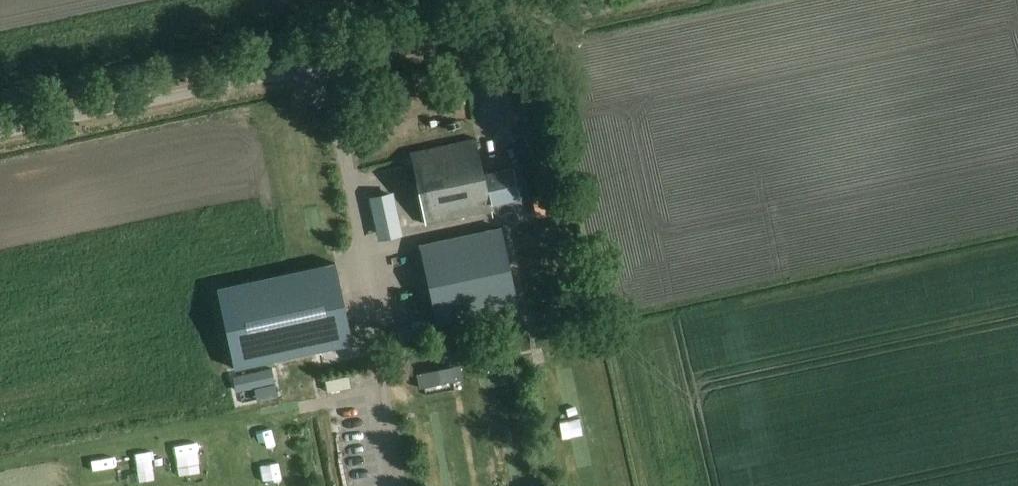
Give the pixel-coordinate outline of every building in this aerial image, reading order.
[(426,225),(492,210),(491,203),(519,197),(512,166),(485,173),(477,136),(409,152),(426,225)] [(543,216),(562,211),(558,193),(539,197),(543,216)] [(379,234),(399,230),(392,195),(372,199),(379,234)] [(420,242),(438,324),(518,308),(500,224),(420,242)] [(340,257),(225,284),(241,359),(357,334),(340,257)]
